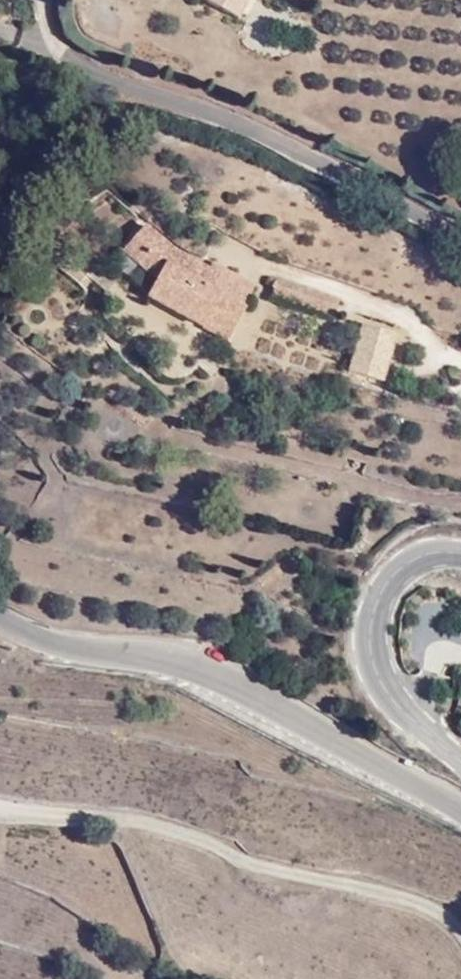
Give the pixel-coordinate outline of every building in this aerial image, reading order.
[(240,20),(251,0),(202,0),(240,20)] [(156,247),(128,228),(113,254),(148,282),(141,297),(219,336),(235,302),(202,286),(210,273),(156,247)] [(397,338),(361,328),(358,327),(343,377),(382,389),(397,338)]
